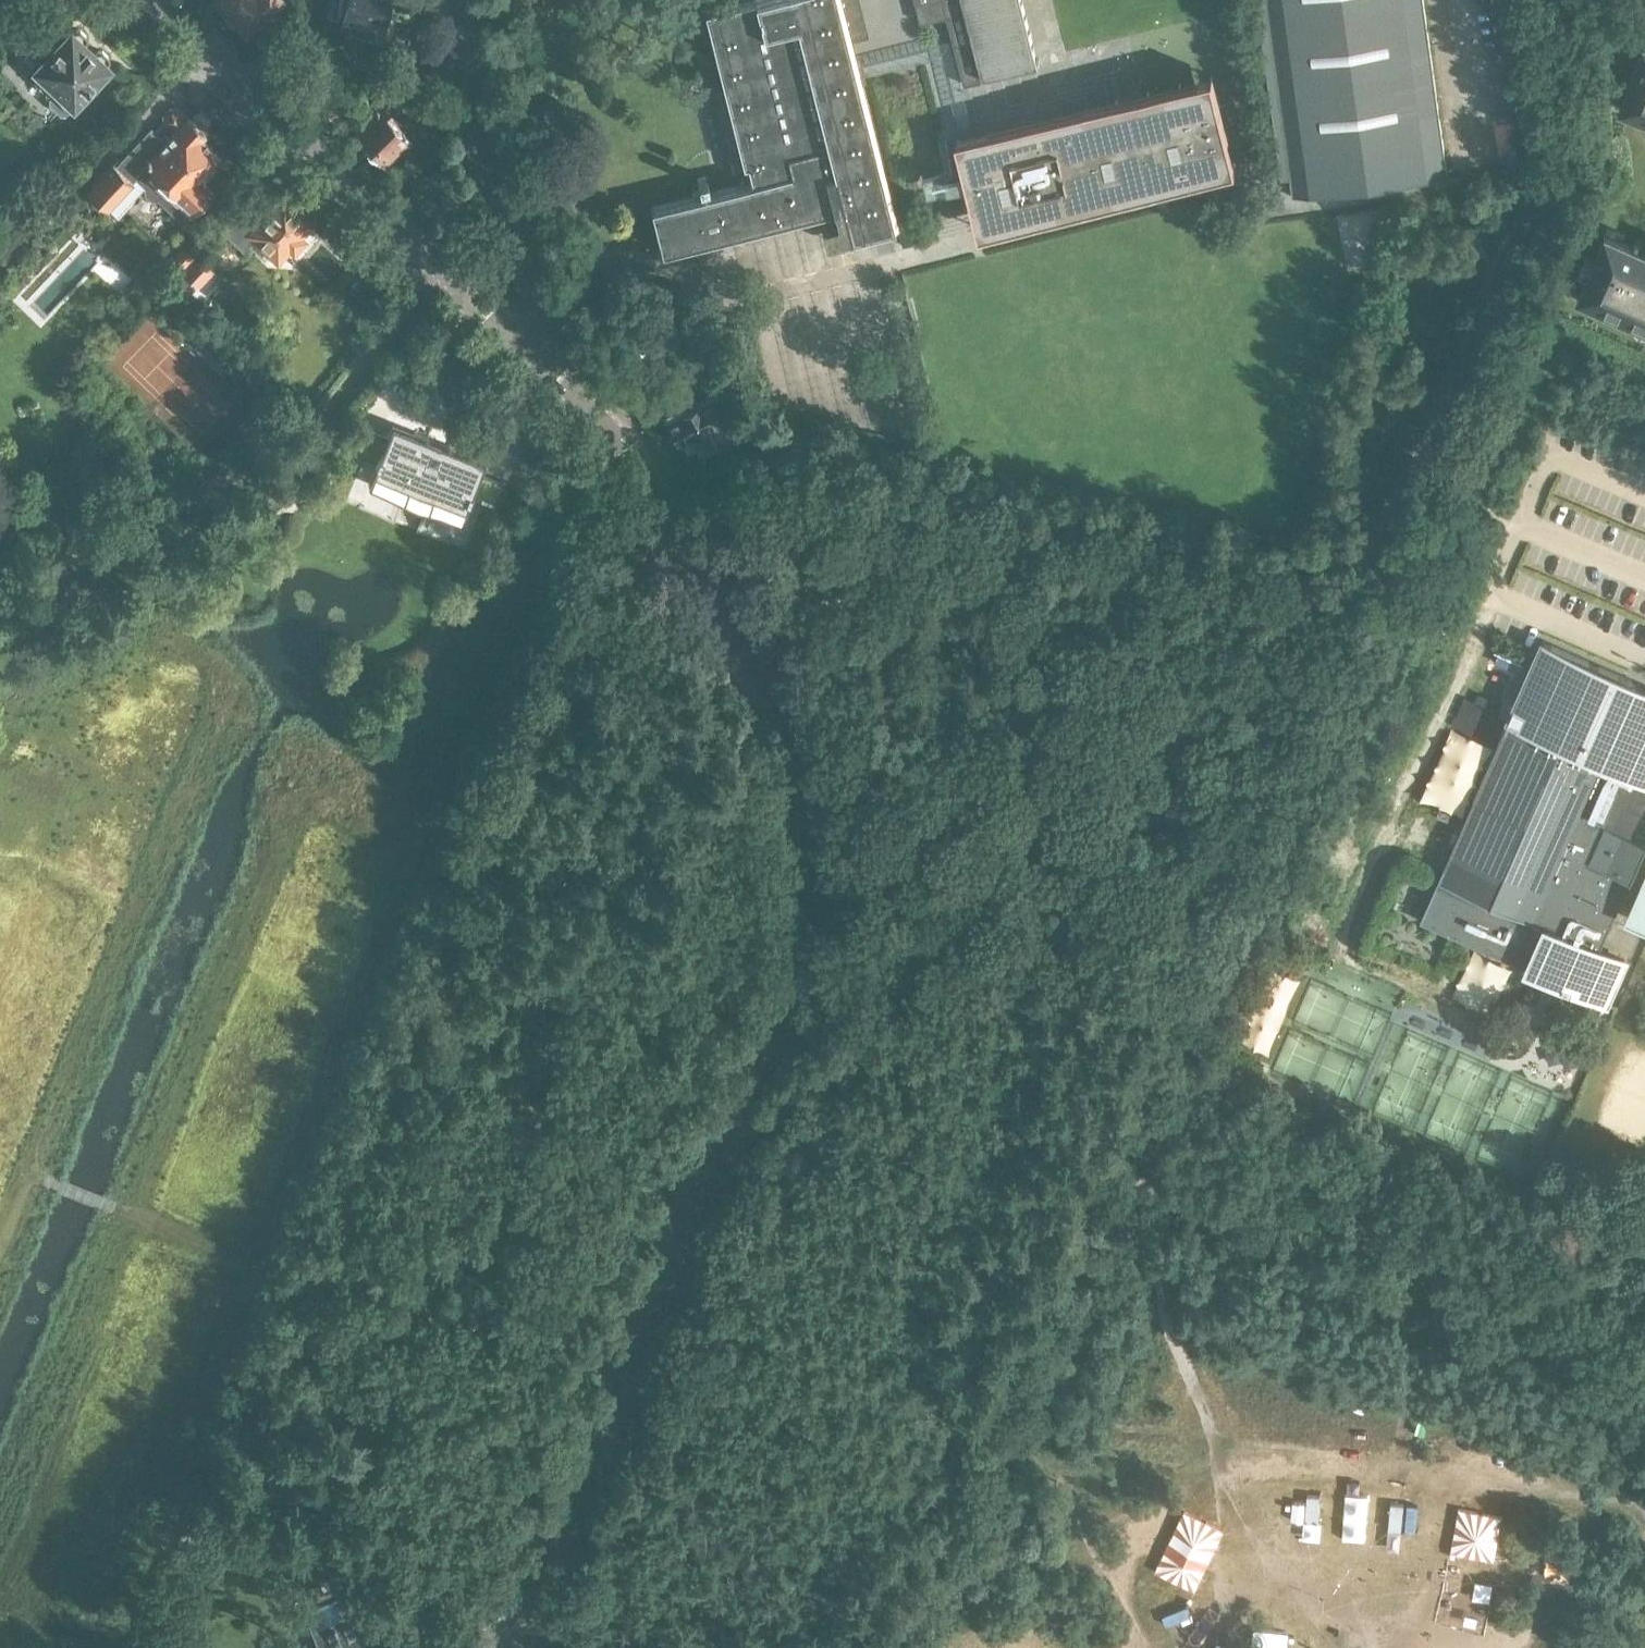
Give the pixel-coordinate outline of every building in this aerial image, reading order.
[(274,0),(215,0),(245,31),(269,8),(267,6),(274,0)] [(342,18),(355,20),(352,33),(385,40),(390,11),(385,10),(387,0),(345,0),(342,18)] [(709,10),(723,65),(711,69),(734,164),(747,160),(751,179),(652,205),(661,248),(834,205),(834,203),(842,201),(849,232),(888,222),(843,41),(858,38),(861,25),(852,18),(856,8),(849,0),(752,0),(709,10)] [(1039,60),(1023,0),(916,0),(921,21),(948,14),(965,83),(987,77),(986,73),(1039,60)] [(1283,178),(1291,177),(1293,196),(1450,174),(1426,0),(1258,0),(1283,178)] [(109,61),(109,55),(103,50),(98,51),(96,53),(85,42),(87,40),(87,35),(81,30),(77,30),(75,32),(72,29),(60,41),(42,25),(18,51),(36,68),(30,74),(53,95),(50,98),(50,102),(62,113),(66,112),(110,65),(107,63),(109,61)] [(1644,37),(1620,106),(1644,115),(1644,114),(1644,38),(1644,37)] [(433,70),(429,51),(413,55),(417,74),(433,70)] [(958,139),(962,158),(981,231),(1237,165),(1214,73),(958,139)] [(381,164),(408,137),(392,121),(394,119),(374,97),(363,108),(370,115),(351,134),(381,164)] [(186,117),(177,108),(170,106),(162,114),(163,121),(155,131),(152,128),(116,165),(113,161),(86,188),(105,207),(135,176),(182,222),(212,192),(198,179),(221,155),(202,137),(205,133),(202,129),(208,123),(198,113),(191,119),(188,116),(186,117)] [(310,224),(283,199),(276,207),(271,203),(260,216),(255,211),(249,219),(237,208),(219,227),(231,238),(228,241),(241,253),(255,236),(279,258),(289,246),(295,251),(304,240),(299,236),(310,224)] [(1578,295),(1602,306),(1606,297),(1623,305),(1620,313),(1626,316),(1628,311),(1644,318),(1644,251),(1605,233),(1604,235),(1606,236),(1596,259),(1585,254),(1577,271),(1589,276),(1580,294),(1579,293),(1578,295)] [(183,269),(198,254),(186,242),(170,258),(183,269)] [(187,269),(182,275),(194,286),(199,281),(200,282),(213,268),(200,255),(186,268),(187,269)] [(695,340),(676,350),(688,373),(707,364),(695,340)] [(701,406),(670,422),(681,441),(696,433),(701,444),(706,453),(744,432),(741,427),(724,394),(713,400),(723,419),(711,425),(701,406)] [(701,406),(711,425),(723,419),(713,400),(701,406)] [(372,458),(382,432),(363,424),(353,450),(372,458)] [(388,434),(379,456),(381,457),(378,463),(406,475),(406,476),(409,477),(405,489),(431,499),(436,488),(439,489),(439,488),(468,499),(471,492),(472,493),(484,463),(462,454),(464,450),(449,445),(448,448),(428,440),(429,437),(415,431),(413,434),(392,426),(389,434),(388,434)] [(506,481),(487,473),(476,499),(495,507),(506,481)] [(609,590),(612,585),(607,581),(603,586),(609,590)] [(1606,1001),(1625,958),(1600,948),(1644,846),(1644,839),(1635,835),(1644,813),(1644,685),(1544,641),(1545,640),(1543,639),(1420,920),(1606,1001)] [(1631,913),(1644,919),(1644,879),(1631,913)] [(335,1564),(298,1580),(308,1603),(345,1586),(335,1564)] [(307,1612),(322,1647),(373,1647),(349,1594),(307,1612)]
